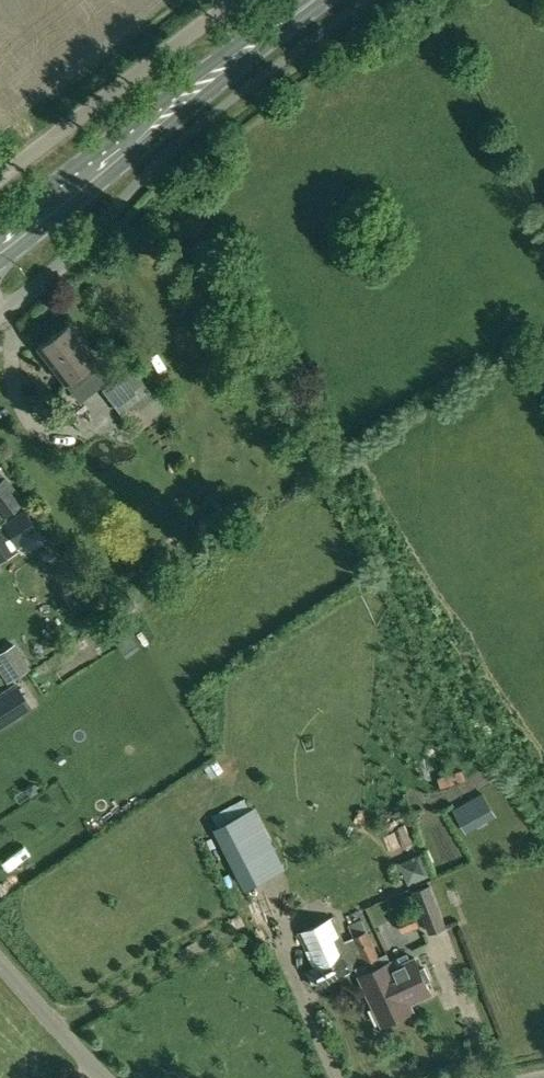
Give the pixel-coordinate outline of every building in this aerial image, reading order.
[(87,363),(95,357),(69,323),(37,347),(64,382),(67,379),(74,387),(94,372),(87,363)] [(129,362),(99,385),(112,402),(133,430),(160,411),(141,385),(144,383),(129,362)] [(20,501),(0,475),(0,517),(20,501)] [(23,506),(8,514),(22,537),(36,528),(23,506)] [(1,527),(0,528),(0,565),(18,554),(1,527)] [(0,663),(0,677),(5,684),(28,668),(17,652),(0,663)] [(0,694),(0,725),(26,708),(22,701),(12,686),(0,694)] [(481,790),(453,806),(466,826),(493,811),(481,790)] [(254,809),(215,828),(246,889),(271,876),(255,844),(268,838),(254,809)] [(412,868),(402,873),(406,883),(427,875),(419,854),(408,859),(412,868)] [(430,884),(413,890),(429,933),(445,927),(430,884)] [(402,932),(419,925),(413,912),(397,919),(402,932)] [(379,956),(368,931),(354,937),(367,962),(379,956)] [(359,976),(382,1025),(414,1010),(411,1003),(431,993),(426,982),(430,980),(424,968),(420,969),(415,958),(407,961),(404,955),(359,976)]
